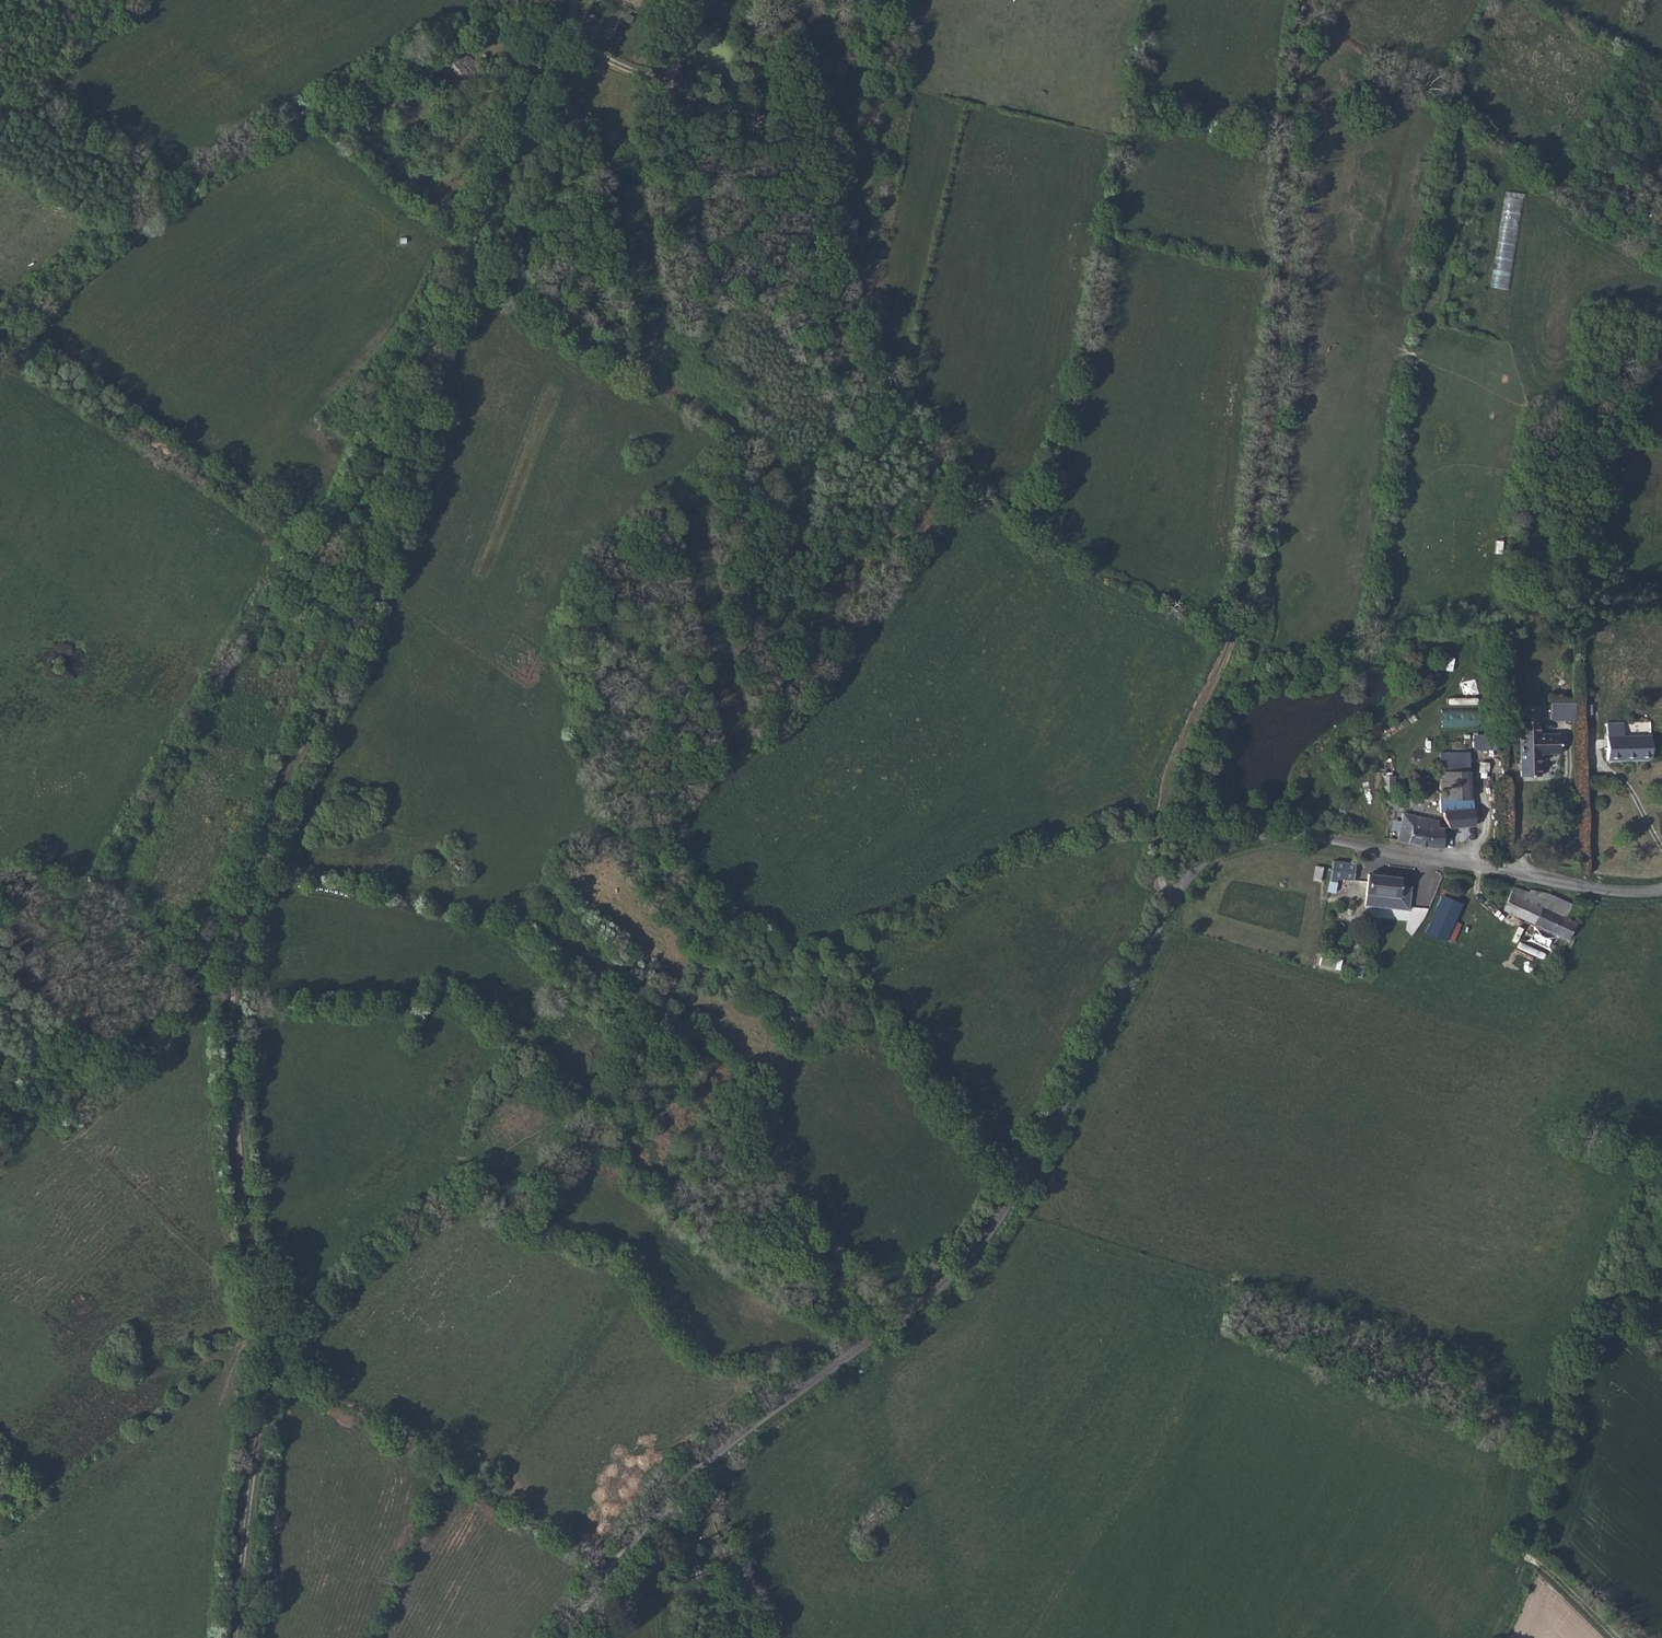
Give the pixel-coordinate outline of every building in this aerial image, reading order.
[(1503,191),(1492,292),(1510,294),(1521,193),(1503,191)] [(1575,701),(1561,702),(1563,719),(1577,718),(1575,701)] [(1563,719),(1561,702),(1551,702),(1553,719),(1563,719)] [(1439,726),(1478,727),(1478,710),(1439,709),(1439,726)] [(1525,763),(1544,763),(1549,763),(1551,754),(1562,754),(1561,736),(1540,736),(1538,709),(1521,710),(1525,763)] [(1627,723),(1608,725),(1613,761),(1654,757),(1652,734),(1629,735),(1627,723)] [(1544,781),(1544,763),(1525,763),(1527,780),(1544,781)] [(1468,766),(1436,766),(1437,796),(1469,797),(1468,766)] [(1390,774),(1379,774),(1380,793),(1392,793),(1390,774)] [(1364,810),(1378,808),(1377,791),(1362,793),(1364,810)] [(1473,805),(1443,807),(1444,813),(1449,823),(1475,821),(1473,805)] [(1396,829),(1406,830),(1407,816),(1407,811),(1397,810),(1396,829)] [(1407,811),(1407,816),(1406,830),(1396,829),(1395,834),(1431,840),(1443,839),(1443,822),(1434,821),(1434,814),(1407,811)] [(1351,857),(1341,855),(1339,864),(1350,865),(1351,857)] [(1396,873),(1362,869),(1361,890),(1379,892),(1379,903),(1402,906),(1406,883),(1395,882),(1396,873)] [(1443,884),(1433,927),(1457,936),(1462,919),(1455,917),(1457,906),(1451,904),(1454,891),(1460,891),(1460,886),(1443,884)] [(1569,939),(1575,923),(1567,918),(1571,905),(1545,895),(1529,893),(1528,895),(1512,890),(1504,911),(1569,939)] [(1457,936),(1433,927),(1432,931),(1457,937),(1457,936)] [(1325,944),(1312,940),(1309,946),(1323,951),(1325,944)] [(1322,954),(1318,964),(1338,970),(1341,960),(1322,954)]
